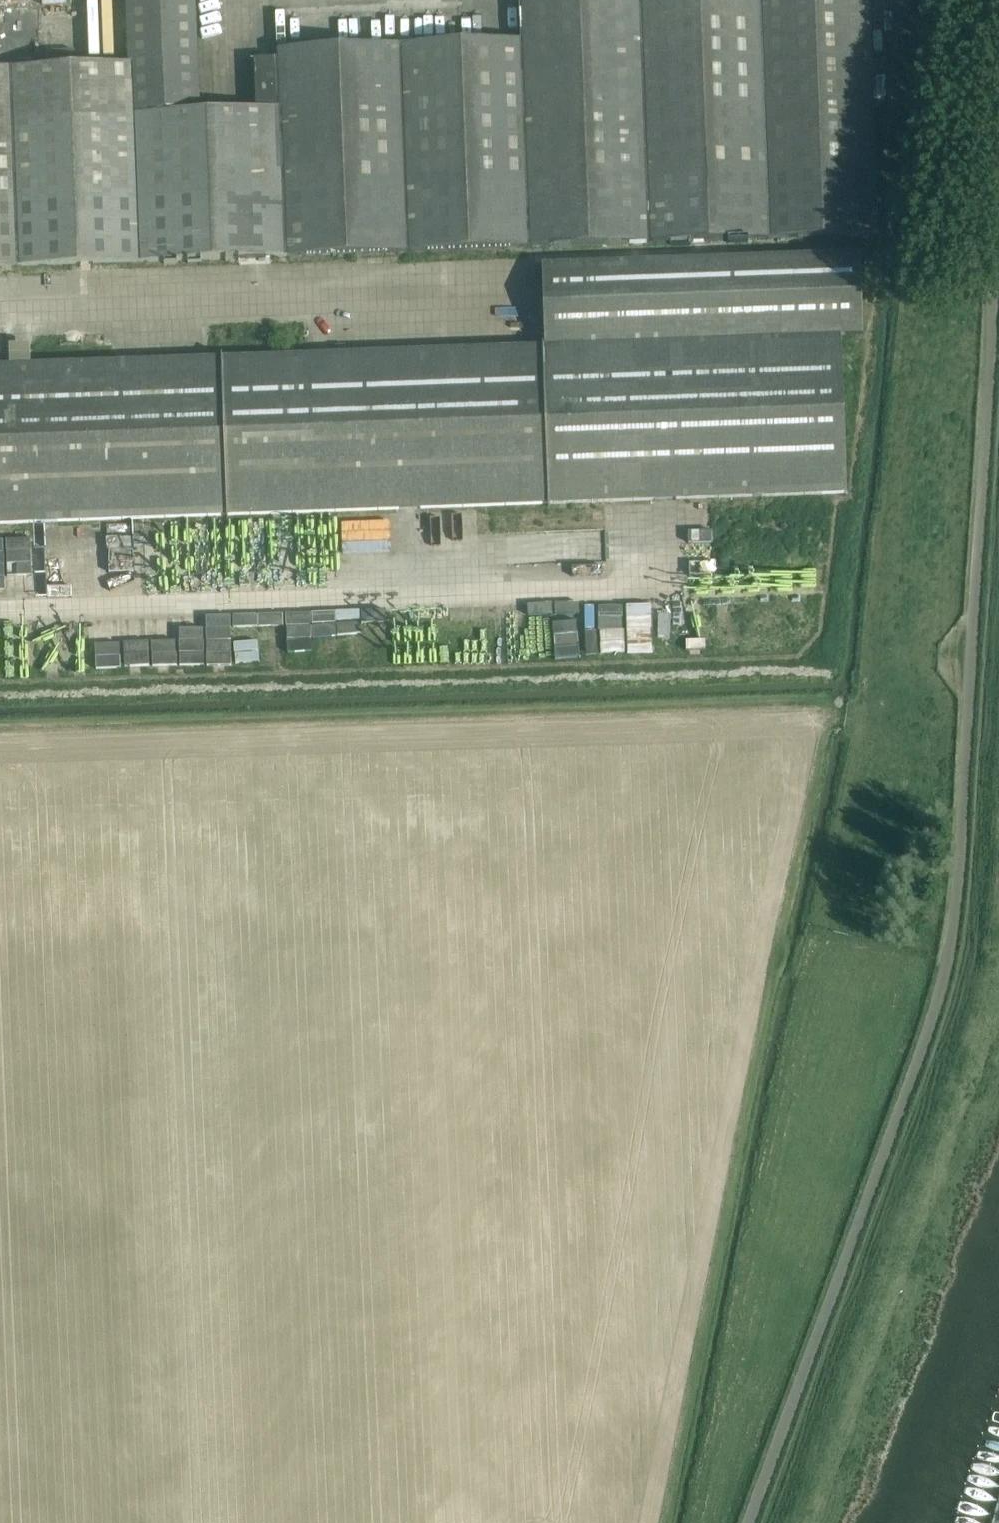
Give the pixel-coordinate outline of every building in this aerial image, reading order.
[(630,244),(670,242),(670,245),(690,245),(690,242),(728,240),(728,243),(747,243),(747,240),(786,238),(786,241),(805,240),(804,238),(840,236),(840,239),(858,239),(858,236),(878,235),(870,0),(526,0),(518,0),(519,40),(276,48),(277,58),(254,59),(255,109),(199,111),(195,0),(124,0),(127,63),(0,67),(0,267),(164,261),(164,264),(176,263),(176,260),(188,260),(188,263),(200,263),(200,259),(225,259),(225,262),(238,261),(238,258),(250,258),(250,261),(261,260),(261,257),(284,256),(550,247),(550,250),(568,249),(568,246),(607,245),(607,248),(626,247),(626,244),(630,244)] [(842,356),(841,336),(863,335),(860,252),(541,264),(544,345),(0,365),(0,525),(847,494),(842,356)]
